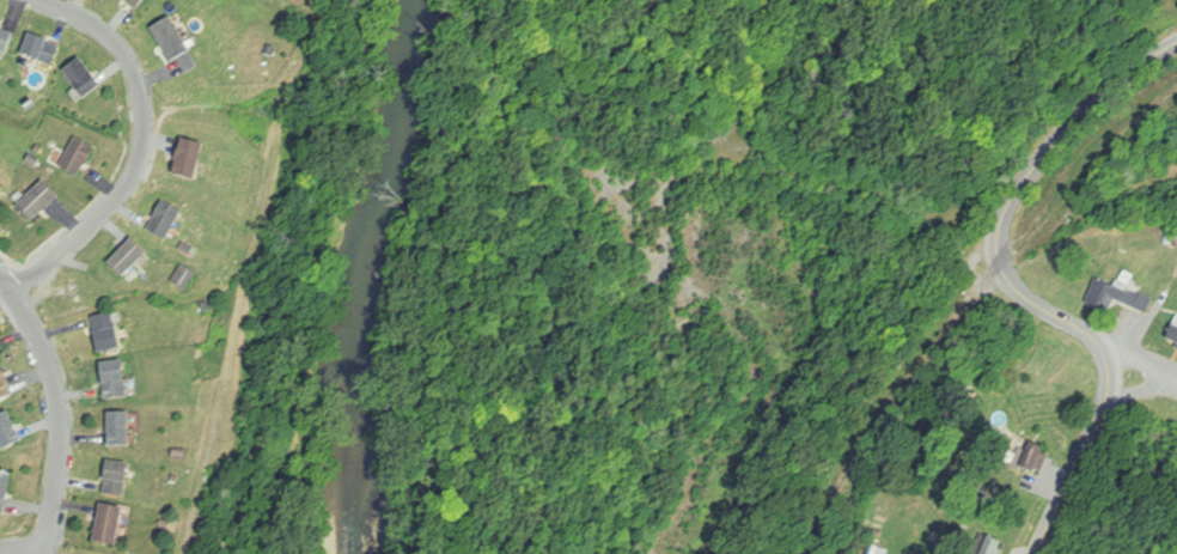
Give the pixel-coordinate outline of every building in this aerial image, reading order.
[(138,10),(145,0),(125,0),(138,10)] [(153,29),(172,61),(191,50),(172,17),(153,29)] [(8,53),(0,50),(0,28),(16,34),(8,53)] [(23,54),(31,32),(62,44),(54,66),(23,54)] [(269,45),(266,54),(273,56),(275,48),(269,45)] [(65,69),(81,57),(93,73),(96,71),(105,84),(86,98),(65,69)] [(77,136),(96,147),(79,176),(60,165),(77,136)] [(184,139),(175,173),(195,179),(205,145),(184,139)] [(14,205),(44,179),(60,196),(38,214),(42,218),(32,226),(14,205)] [(182,211),(166,238),(148,229),(164,201),(182,211)] [(109,262),(124,278),(150,251),(133,237),(109,262)] [(191,254),(181,248),(184,242),(194,246),(191,254)] [(183,264),(172,280),(185,288),(196,273),(183,264)] [(1147,317),(1156,295),(1133,286),(1135,279),(1102,267),(1091,296),(1147,317)] [(92,315),(100,352),(123,348),(115,311),(92,315)] [(1176,342),(1176,317),(1169,339),(1176,342)] [(102,361),(123,358),(129,396),(106,398),(102,361)] [(0,365),(0,403),(16,394),(0,365)] [(4,450),(0,442),(0,415),(10,410),(24,442),(4,450)] [(110,410),(132,410),(132,445),(110,445),(110,410)] [(1035,472),(1048,448),(1034,441),(1021,464),(1035,472)] [(129,462),(109,459),(104,492),(124,495),(129,462)] [(6,510),(0,508),(0,470),(13,473),(6,510)] [(102,503),(124,507),(118,544),(96,541),(102,503)] [(988,533),(975,553),(999,553),(1005,544),(988,533)]
